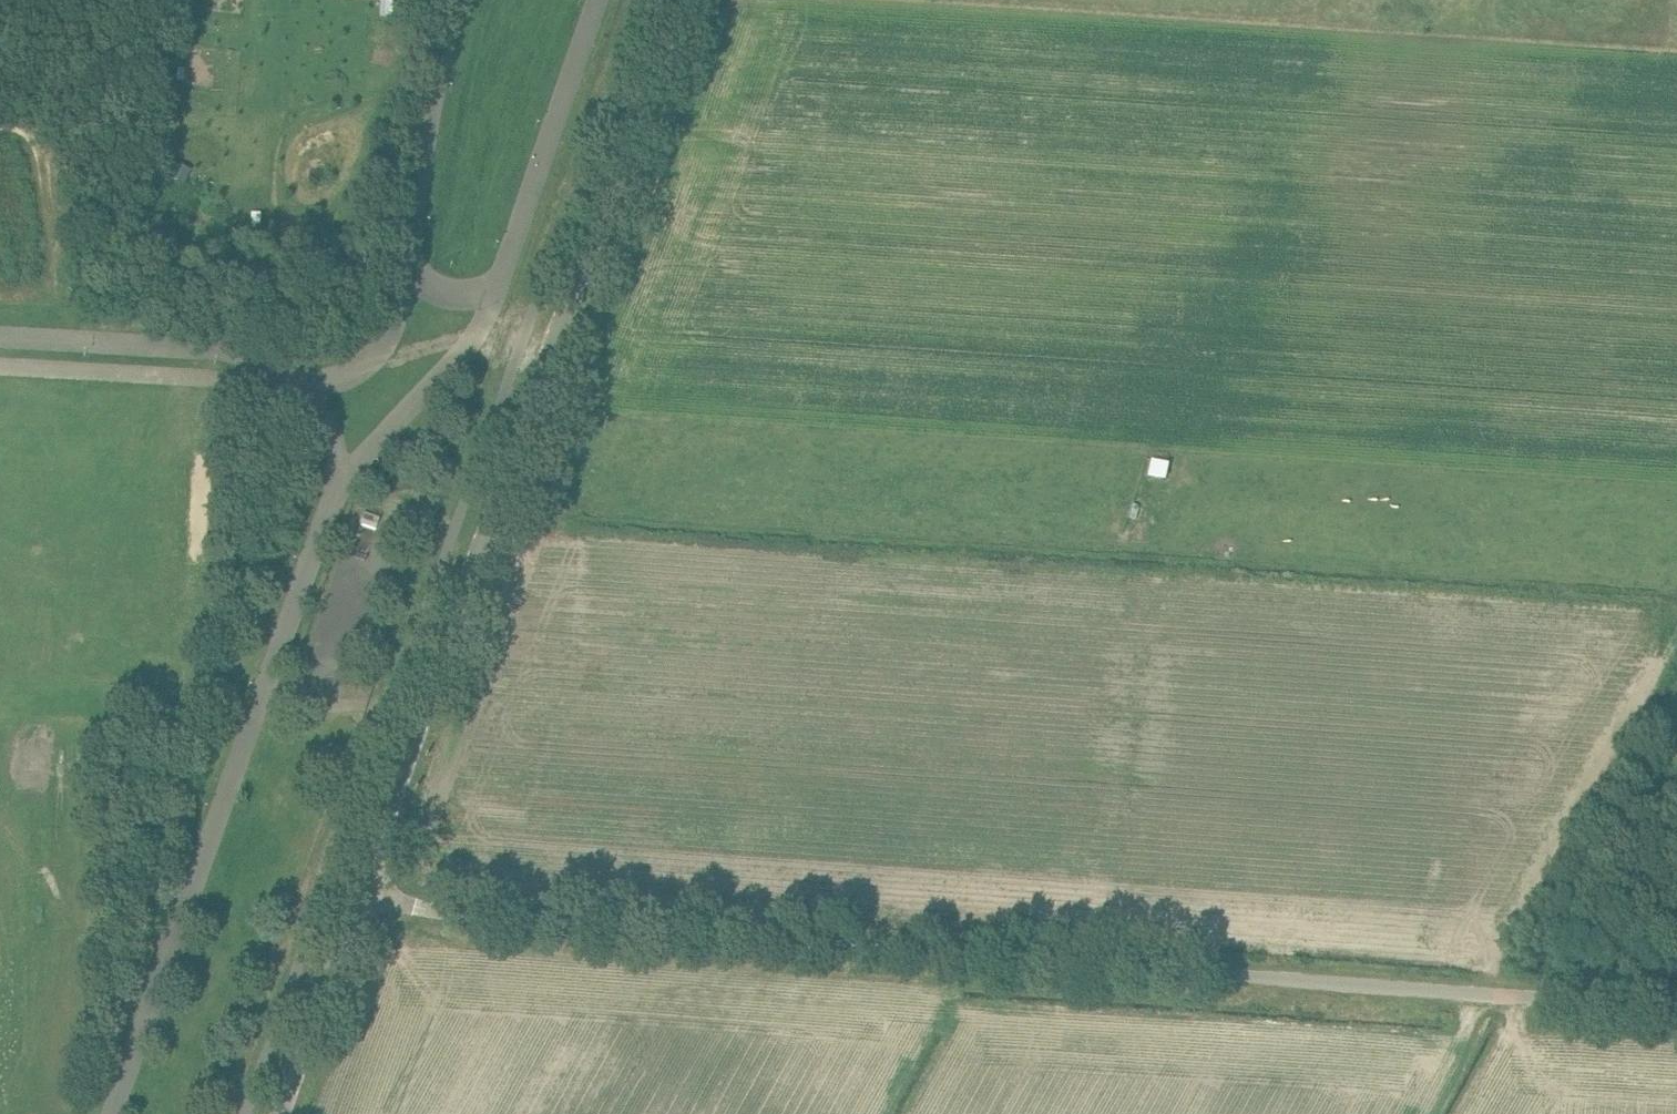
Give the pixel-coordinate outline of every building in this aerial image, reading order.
[(1150,474),(1166,477),(1169,463),(1153,459),(1150,474)] [(1140,495),(1151,499),(1157,480),(1146,476),(1140,495)]
